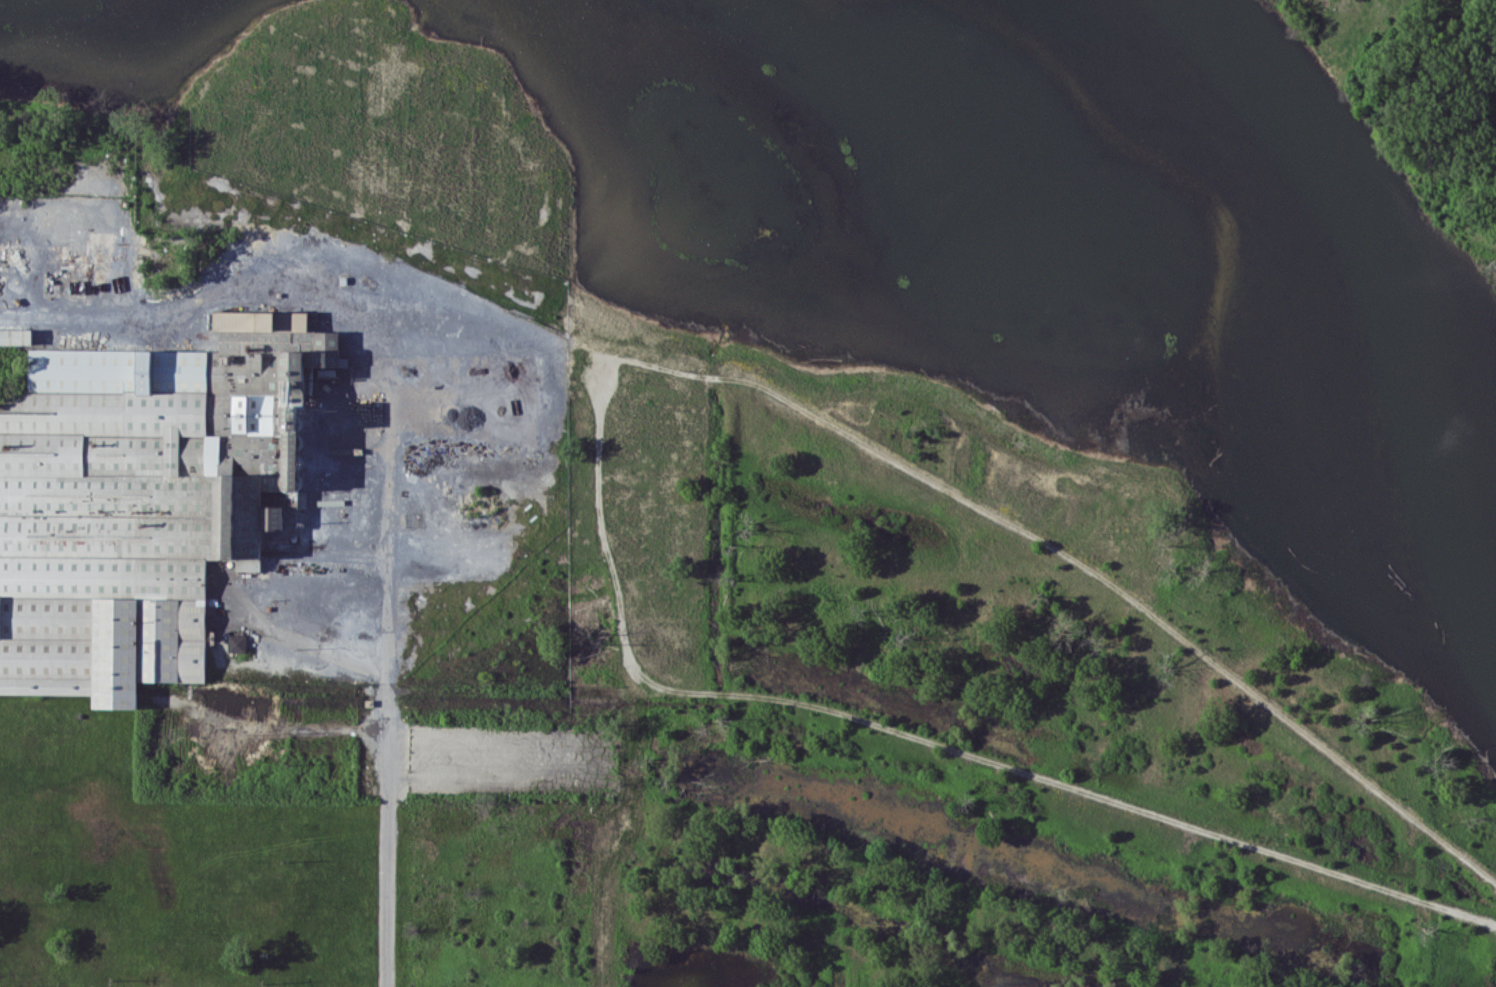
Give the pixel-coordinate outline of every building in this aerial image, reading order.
[(92,695),(92,708),(139,709),(139,682),(205,683),(206,561),(233,561),(232,571),(263,572),(263,539),(289,539),(290,509),(304,510),(305,404),(317,404),(318,380),(341,381),(341,331),(308,330),(309,312),(213,311),(212,330),(220,330),(220,353),(28,350),(28,390),(0,390),(0,694),(92,695)] [(32,342),(32,328),(0,328),(0,342),(32,342)]
